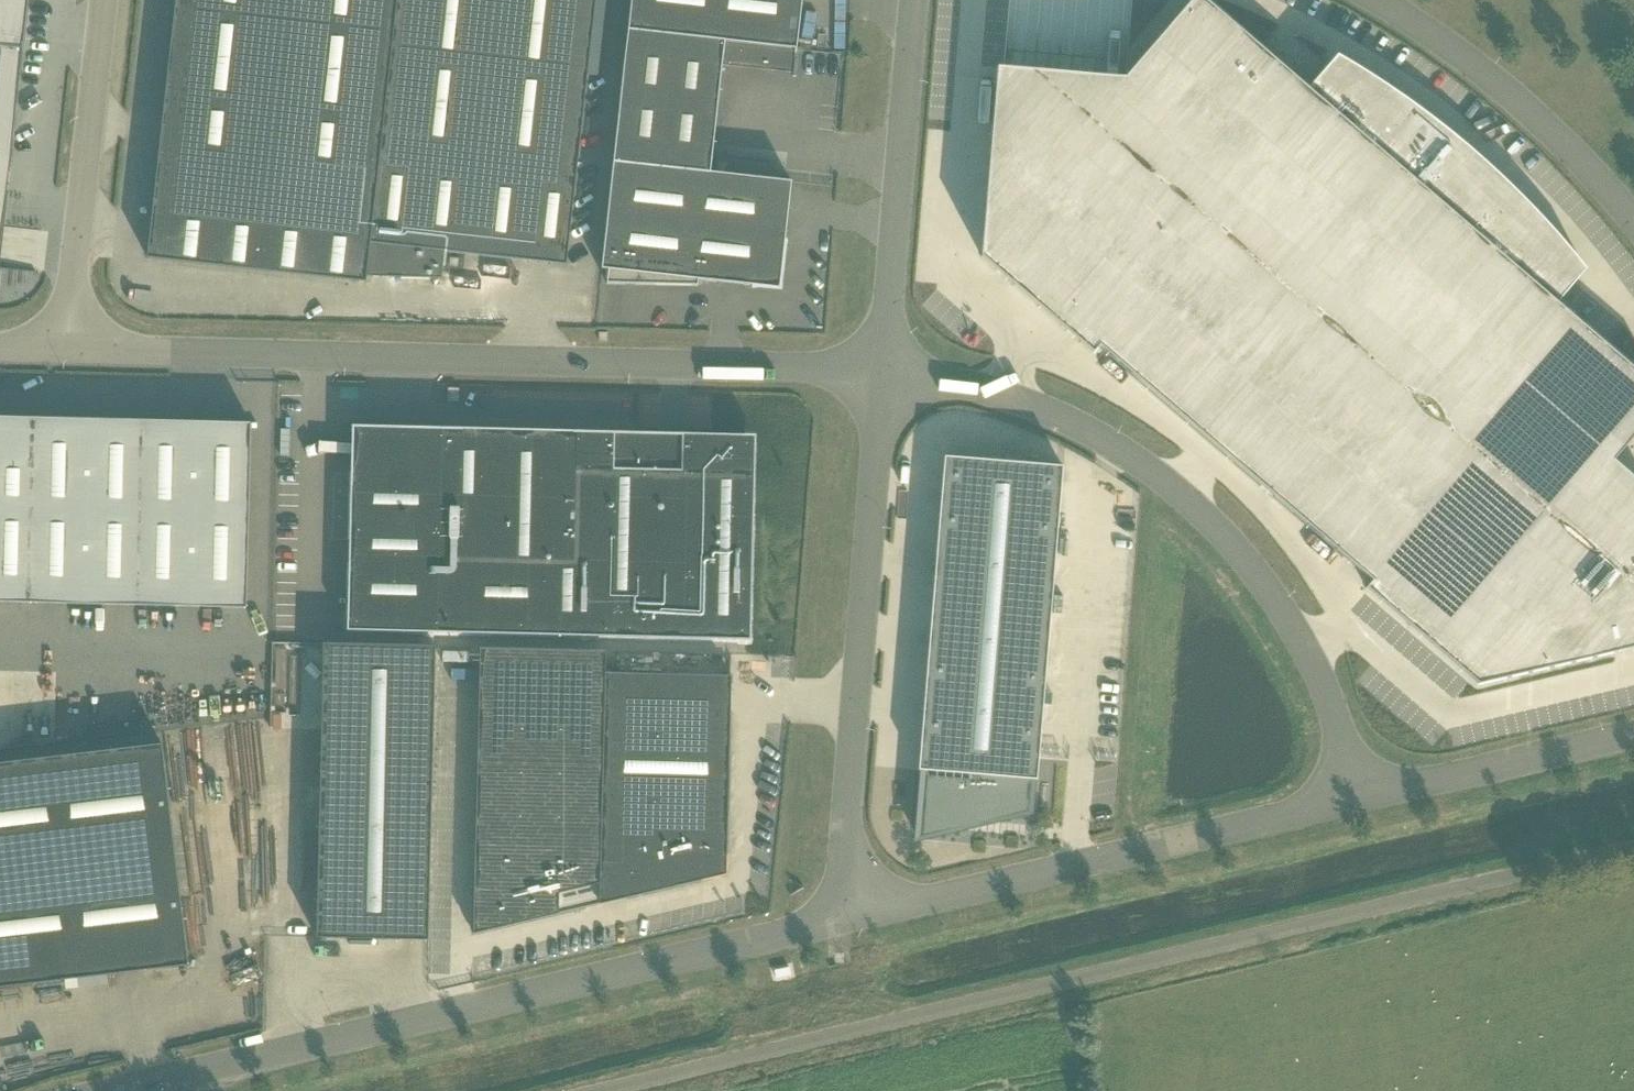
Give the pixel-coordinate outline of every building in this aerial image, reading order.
[(29,0),(0,0),(0,263),(29,0)] [(147,259),(365,283),(366,277),(447,279),(450,253),(566,266),(596,0),(176,0),(147,259)] [(601,270),(608,270),(607,284),(698,280),(752,286),(751,288),(757,289),(757,288),(782,290),(782,272),(783,272),(785,255),(784,255),(785,246),(786,246),(787,240),(785,240),(791,182),(710,173),(722,66),(793,73),(792,77),(796,77),(797,60),(795,60),(802,0),(631,0),(601,270)] [(981,258),(1093,355),(1099,348),(1371,582),(1365,589),(1478,686),(1633,649),(1633,479),(1613,461),(1633,437),(1633,371),(1556,304),(1585,270),(1562,242),(1514,191),(1471,151),(1420,110),(1368,75),(1337,56),(1308,89),(1204,0),(1192,0),(1125,79),(996,68),(981,258)] [(0,420),(0,602),(247,608),(251,424),(32,418),(32,420),(0,420)] [(351,472),(348,631),(750,641),(754,473),(749,473),(749,445),(683,443),(683,440),(614,438),(615,433),(441,429),(440,474),(351,472)] [(923,771),(917,840),(980,825),(980,821),(990,823),(1029,813),(1038,758),(1117,765),(1129,617),(1051,611),(1063,468),(945,457),(918,771),(923,771)] [(324,644),(316,938),(427,941),(435,647),(324,644)] [(480,648),(473,934),(585,908),(586,887),(600,887),(599,905),(626,899),(726,875),(731,677),(606,674),(606,652),(480,648)] [(188,966),(162,745),(0,764),(0,988),(188,966)]
